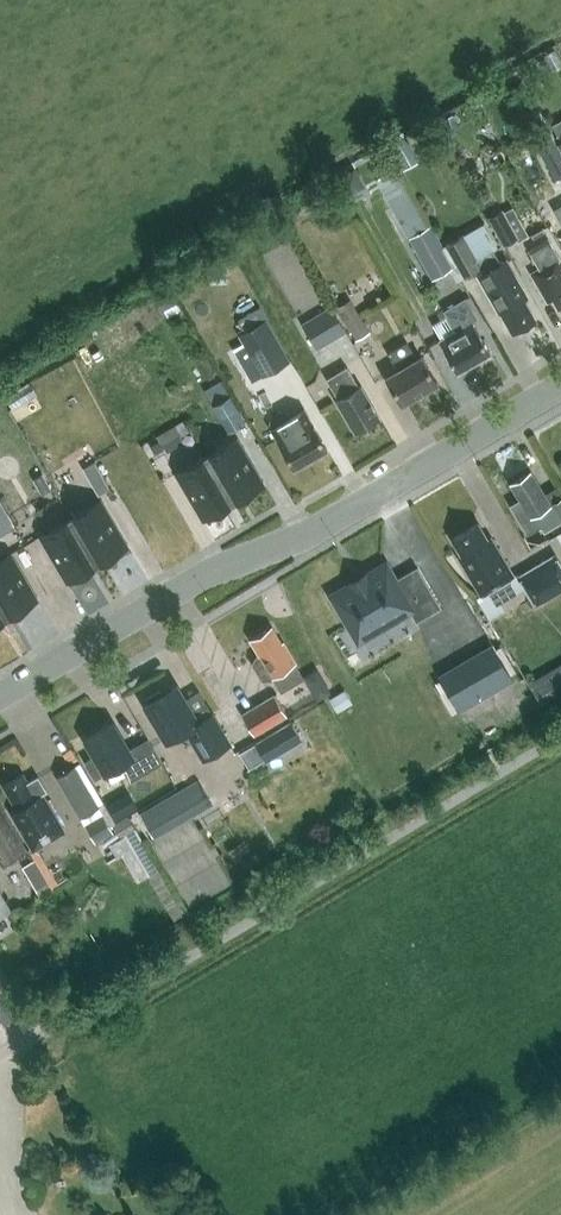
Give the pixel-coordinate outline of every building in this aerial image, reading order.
[(389,145),(399,163),(417,152),(406,135),(389,145)] [(560,193),(560,153),(558,148),(542,156),(560,193)] [(381,188),(399,178),(393,169),(376,179),(381,188)] [(505,243),(517,236),(502,210),(490,217),(505,243)] [(454,267),(431,225),(411,237),(433,278),(454,267)] [(552,243),(543,229),(524,240),(540,268),(532,273),(548,302),(554,299),(558,307),(560,305),(560,260),(552,243)] [(487,289),(490,287),(494,294),(492,296),(508,325),(514,322),(518,330),(536,320),(523,298),(528,295),(519,280),(516,281),(504,260),(501,262),(494,250),(477,259),(463,235),(447,245),(465,277),(481,268),(483,272),(479,275),(487,289)] [(446,315),(433,323),(442,338),(440,340),(458,371),(491,352),(473,321),(479,317),(466,296),(443,310),(446,315)] [(357,339),(370,331),(350,298),(338,306),(357,339)] [(346,332),(330,306),(302,323),(318,349),(346,332)] [(238,334),(262,377),(291,360),(266,318),(238,334)] [(386,376),(403,403),(438,383),(422,355),(417,358),(407,341),(389,352),(398,369),(386,376)] [(198,363),(208,377),(215,372),(205,358),(198,363)] [(347,366),(326,378),(338,398),(337,399),(356,431),(380,417),(361,385),(359,386),(349,371),(347,366)] [(20,390),(8,397),(14,408),(26,401),(20,390)] [(231,395),(213,406),(228,432),(246,421),(231,395)] [(328,448),(308,415),(305,409),(290,418),(287,413),(281,411),(273,416),(271,422),(274,427),(272,428),(295,467),(328,448)] [(185,418),(175,424),(181,435),(191,429),(185,418)] [(238,437),(207,455),(233,500),(264,482),(238,437)] [(203,518),(233,500),(207,455),(176,473),(203,518)] [(527,511),(515,519),(531,546),(548,536),(545,531),(560,521),(560,498),(552,503),(546,493),(544,494),(530,471),(512,482),(524,503),(524,506),(527,511)] [(43,474),(34,479),(43,495),(52,490),(43,474)] [(103,475),(92,481),(99,494),(110,488),(103,475)] [(19,524),(0,492),(0,535),(19,524)] [(71,517),(97,563),(110,555),(128,544),(102,499),(71,517)] [(97,563),(71,517),(40,535),(67,581),(71,578),(97,563)] [(514,575),(491,537),(488,539),(478,522),(453,538),(463,554),(459,556),(482,593),(514,575)] [(0,559),(0,603),(7,616),(38,597),(12,552),(0,559)] [(520,576),(537,605),(560,590),(560,564),(555,555),(520,576)] [(381,565),(333,594),(359,640),(411,610),(413,613),(417,620),(425,615),(439,607),(440,606),(427,583),(417,567),(398,578),(395,580),(386,563),(381,565)] [(296,663),(283,641),(280,643),(271,627),(252,638),(261,653),(258,655),(253,663),(263,679),(271,678),(274,677),(281,690),(242,713),(255,734),(287,714),(275,694),(303,678),(295,663),(296,663)] [(474,658),(444,675),(463,708),(493,690),(474,658)] [(320,667),(307,675),(320,697),(333,689),(320,667)] [(229,742),(212,713),(199,721),(178,685),(162,694),(160,690),(146,698),(148,702),(145,704),(167,740),(186,728),(203,757),(229,742)] [(330,698),(338,710),(352,702),(344,690),(330,698)] [(162,762),(148,738),(129,750),(113,723),(86,738),(95,754),(84,760),(95,779),(121,764),(131,781),(162,762)] [(299,739),(289,723),(257,742),(267,759),(299,739)] [(57,775),(81,816),(96,842),(114,831),(99,806),(75,765),(57,775)] [(3,783),(17,806),(11,809),(33,847),(64,828),(42,792),(46,789),(38,774),(27,781),(22,773),(3,783)] [(153,836),(212,801),(200,780),(141,814),(153,836)] [(5,864),(28,850),(0,803),(0,855),(5,864)] [(120,836),(136,827),(128,815),(113,824),(120,836)] [(141,828),(130,833),(150,871),(161,866),(141,828)] [(42,889),(52,883),(41,859),(30,865),(42,889)] [(0,892),(0,917),(11,910),(0,892)]
